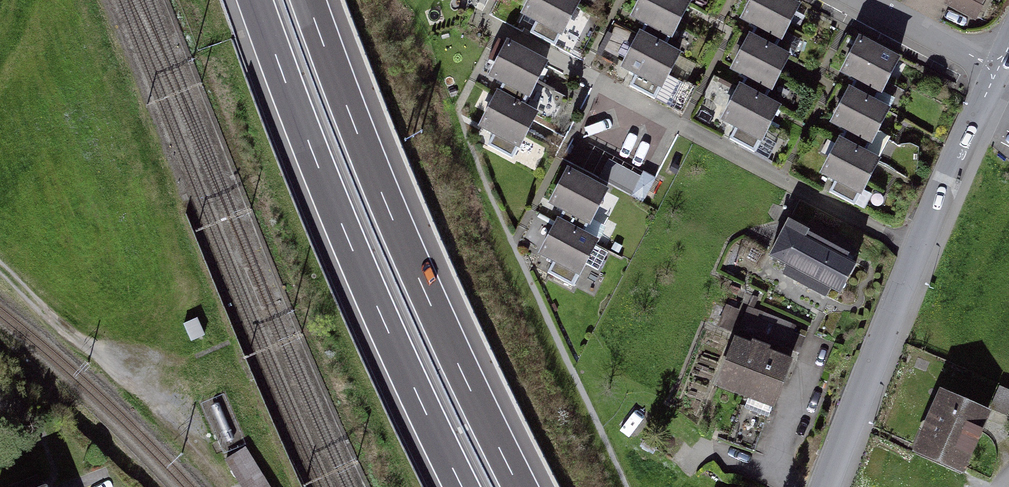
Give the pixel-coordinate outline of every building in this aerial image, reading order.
[(524,12),(538,20),(531,32),(555,45),(577,2),(575,0),(530,0),(524,12)] [(680,0),(643,0),(634,16),(646,23),(640,35),(664,48),(687,4),(680,0)] [(776,50),(799,7),(786,0),(752,0),(741,20),(758,29),(754,38),(776,50)] [(950,5),(977,19),(986,0),(952,0),(950,5)] [(664,48),(640,35),(623,66),(637,73),(631,86),(654,98),(677,55),(664,48)] [(744,89),(767,100),(790,57),(776,50),(754,38),(750,36),(732,70),(749,79),(744,89)] [(850,90),(873,103),(896,59),(860,39),(843,71),(856,78),(850,90)] [(502,81),(496,93),(522,107),(545,64),(506,44),(489,74),(502,81)] [(767,100),(744,89),(740,87),(722,121),(739,131),(734,139),(757,151),(780,108),(767,100)] [(887,110),(873,103),(850,90),(833,122),(845,128),(839,140),(864,154),(887,110)] [(535,114),(522,107),(496,93),(478,128),(495,137),(490,145),(513,157),(535,114)] [(864,154),(839,140),(821,174),(838,183),(833,192),(856,204),(878,161),(864,154)] [(556,221),(583,234),(605,191),(566,171),(550,202),(563,208),(556,221)] [(583,234),(556,221),(538,255),(555,264),(551,272),(573,284),(596,241),(583,234)] [(856,261),(789,223),(770,256),(788,266),(783,274),(825,298),(830,290),(837,294),(856,261)] [(792,319),(746,300),(735,327),(780,346),(792,319)] [(197,321),(186,325),(192,339),(203,334),(197,321)] [(736,342),(717,389),(771,410),(790,364),(736,342)] [(987,414),(939,396),(917,451),(965,470),(987,414)] [(244,486),(267,486),(245,452),(228,462),(244,486)]
